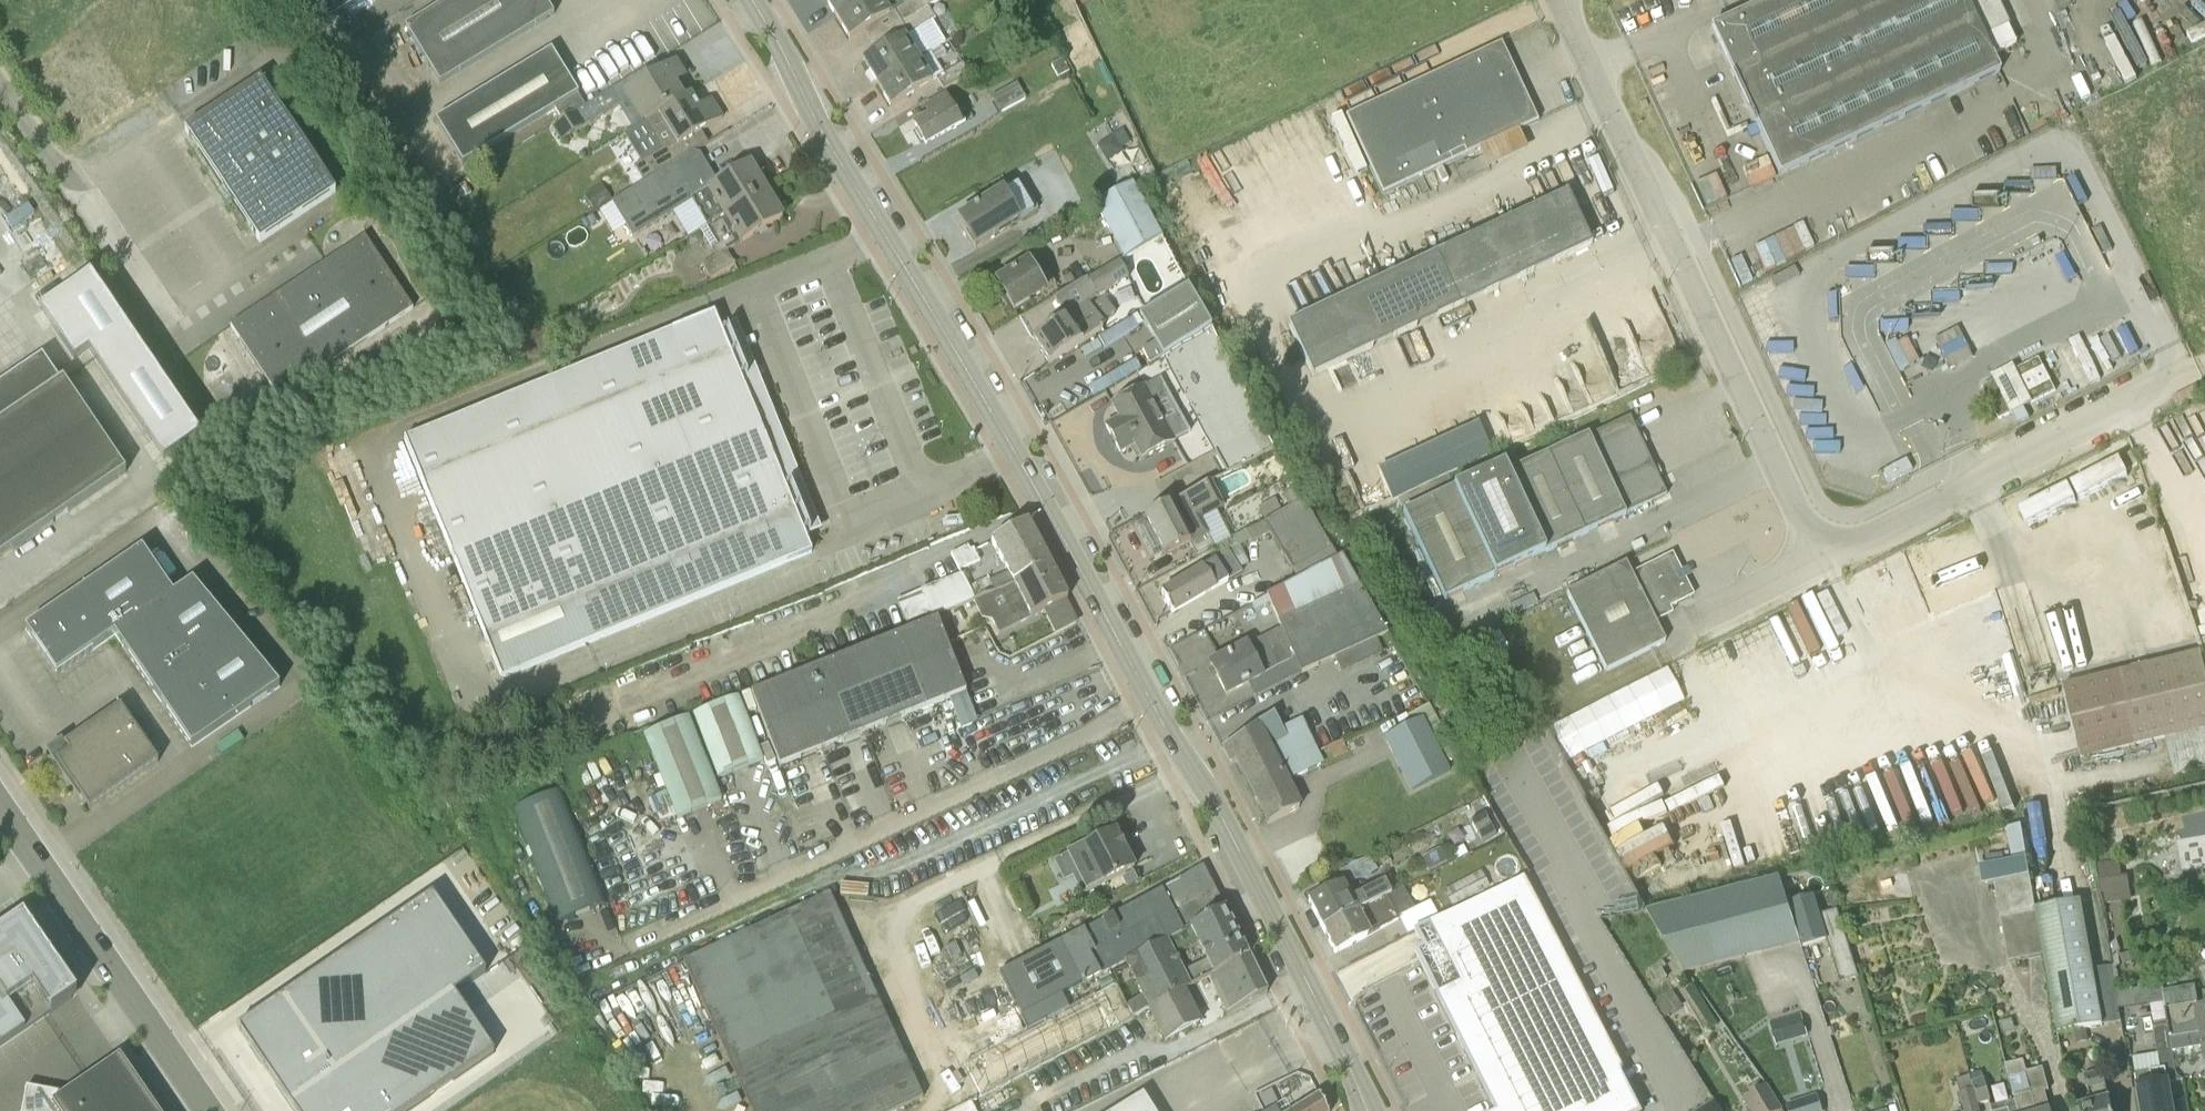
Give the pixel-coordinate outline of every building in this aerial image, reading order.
[(327,24),(366,0),(313,0),(327,24)] [(545,0),(449,0),(406,26),(440,84),(554,15),(545,0)] [(836,16),(863,0),(826,0),(836,16)] [(836,16),(850,39),(895,11),(902,23),(929,7),(928,6),(938,0),(912,0),(903,6),(899,0),(863,0),(836,16)] [(1965,0),(1773,0),(1711,29),(1780,176),(1999,73),(1965,0)] [(909,34),(864,62),(878,84),(919,59),(920,60),(932,52),(918,29),(936,18),(929,7),(902,23),(909,34)] [(1539,122),(1502,43),(1346,116),(1383,195),(1539,122)] [(554,109),(561,120),(584,106),(578,95),(579,95),(552,51),(436,121),(464,165),(554,109)] [(1063,58),(1051,65),(1058,78),(1070,72),(1063,58)] [(933,82),(920,60),(919,59),(878,84),(891,107),(933,82)] [(963,63),(937,79),(944,92),(971,76),(963,63)] [(653,78),(625,95),(642,125),(646,123),(690,95),(681,80),(684,78),(677,66),(654,80),(653,78)] [(336,192),(261,80),(185,130),(260,243),(336,192)] [(1025,99),(1016,83),(991,98),(1000,114),(1025,99)] [(612,90),(584,106),(561,120),(552,126),(562,143),(586,128),(585,126),(619,105),(620,104),(618,100),(612,90)] [(634,166),(643,182),(681,160),(674,148),(722,119),(711,100),(698,108),(690,95),(646,123),(662,149),(634,166)] [(926,145),(963,125),(962,124),(966,122),(956,103),(953,105),(948,97),(926,109),(931,117),(915,125),(926,145)] [(1117,176),(1140,167),(1128,135),(1104,144),(1117,176)] [(714,186),(694,152),(681,160),(643,182),(611,203),(632,238),(696,199),(709,192),(709,190),(714,186)] [(67,260),(0,161),(0,306),(67,260)] [(750,164),(714,186),(709,190),(709,192),(696,199),(712,224),(714,223),(766,191),(750,164)] [(1124,259),(1164,238),(1134,182),(1094,203),(1124,259)] [(472,194),(465,183),(456,188),(463,199),(472,194)] [(992,183),(983,189),(987,196),(996,190),(992,183)] [(612,201),(602,185),(584,196),(594,212),(612,201)] [(729,251),(764,229),(783,218),(766,191),(714,223),(712,224),(724,243),(713,249),(718,257),(729,251)] [(976,247),(1021,220),(1004,192),(959,218),(976,247)] [(1313,376),(1572,256),(1592,246),(1568,194),(1548,204),(1289,324),(1313,376)] [(415,308),(387,266),(367,236),(231,326),(279,398),(415,308)] [(706,264),(714,279),(715,278),(737,265),(729,251),(718,257),(707,264),(706,264)] [(1014,311),(1047,292),(1047,291),(1055,286),(1047,271),(1042,274),(1036,263),(1032,265),(1030,261),(996,281),(1014,311)] [(1120,261),(1111,266),(1087,280),(1097,297),(1130,278),(1120,261)] [(177,451),(214,426),(104,265),(52,300),(87,351),(102,341),(177,451)] [(1150,364),(1212,330),(1189,289),(1140,317),(1155,343),(1142,350),(1150,364)] [(1066,317),(1067,319),(1034,341),(1050,365),(1103,329),(1100,325),(1117,315),(1105,297),(1089,307),(1087,304),(1066,317)] [(404,440),(485,638),(502,679),(812,553),(777,468),(789,463),(762,394),(749,399),(715,314),(404,440)] [(1944,337),(1920,346),(1931,376),(1956,367),(1944,337)] [(1983,387),(1999,420),(2056,391),(2039,358),(1983,387)] [(126,474),(63,382),(59,384),(42,359),(0,388),(0,560),(126,474)] [(1159,431),(1146,406),(1153,402),(1145,387),(1112,405),(1119,419),(1106,427),(1121,454),(1135,446),(1142,460),(1175,442),(1167,427),(1159,431)] [(1453,489),(1495,578),(1646,507),(1646,506),(1667,496),(1630,418),(1610,427),(1508,473),(1504,466),(1453,489)] [(2129,476),(2120,459),(2072,485),(2080,501),(2129,476)] [(1165,556),(1210,533),(1202,519),(1225,506),(1213,482),(1145,517),(1165,556)] [(1281,499),(1287,508),(1303,499),(1295,484),(1285,490),(1281,499)] [(2078,502),(2070,486),(2021,511),(2029,527),(2078,502)] [(1444,600),(1464,591),(1465,592),(1495,578),(1453,489),(1404,512),(1444,600)] [(1265,519),(1282,511),(1275,499),(1259,507),(1265,519)] [(1304,501),(1248,534),(1255,547),(1273,537),(1292,572),(1332,550),(1304,501)] [(1013,583),(1052,568),(1027,523),(991,542),(1000,559),(1006,573),(990,583),(995,591),(1013,583)] [(982,563),(975,549),(951,559),(958,573),(982,563)] [(280,687),(193,582),(174,595),(143,550),(26,630),(57,676),(115,636),(190,746),(191,746),(192,748),(280,687)] [(1567,592),(1607,672),(1666,643),(1656,623),(1667,618),(1670,609),(1689,600),(1691,591),(1676,559),(1667,556),(1631,574),(1626,563),(1567,592)] [(1343,557),(1268,597),(1278,622),(1359,586),(1360,585),(1343,557)] [(1913,576),(1922,594),(1932,589),(1918,559),(1859,587),(1865,599),(1913,576)] [(1173,613),(1192,603),(1228,581),(1216,562),(1181,583),(1162,593),(1173,613)] [(999,634),(1048,610),(1067,600),(1052,568),(1013,583),(1024,606),(993,619),(999,634)] [(972,601),(976,599),(969,587),(963,574),(920,590),(921,590),(930,613),(932,617),(972,601)] [(1981,577),(1931,594),(1939,617),(1988,601),(1981,577)] [(1360,585),(1359,586),(1278,622),(1301,673),(1389,635),(1360,585)] [(780,766),(966,693),(937,620),(752,693),(780,766)] [(1182,662),(1217,648),(1211,632),(1176,646),(1182,662)] [(1226,695),(1276,670),(1261,642),(1256,641),(1211,665),(1226,695)] [(2204,729),(2204,663),(2203,654),(2064,688),(2081,759),(2165,738),(2204,729)] [(718,778),(764,760),(740,697),(693,715),(718,778)] [(90,810),(159,763),(121,708),(65,746),(70,754),(57,763),(90,810)] [(1410,787),(1448,768),(1422,714),(1383,733),(1410,787)] [(723,800),(689,717),(643,736),(677,819),(723,800)] [(1269,824),(1303,807),(1290,781),(1325,763),(1303,718),(1282,729),(1276,717),(1223,749),(1232,764),(1237,761),(1269,824)] [(562,790),(512,811),(557,924),(608,904),(562,790)] [(1494,835),(1484,815),(1471,822),(1481,841),(1494,835)] [(2045,955),(2036,909),(2022,826),(2007,828),(2013,860),(1980,866),(1984,888),(1996,886),(2009,961),(2045,955)] [(1078,873),(1088,893),(1094,889),(1135,868),(1116,831),(1070,855),(1078,873)] [(1466,845),(1455,850),(1459,858),(1470,852),(1466,845)] [(1450,864),(1441,847),(1422,857),(1431,874),(1450,864)] [(1340,871),(1347,885),(1378,869),(1371,855),(1340,871)] [(2131,901),(2127,878),(2121,879),(2118,862),(2098,865),(2103,895),(2105,895),(2107,905),(2131,901)] [(1125,962),(1224,910),(1203,867),(1162,888),(1163,889),(1084,929),(1085,931),(1043,950),(1043,949),(1004,970),(1034,1027),(994,1047),(996,1050),(987,1055),(999,1077),(1008,1072),(1012,1080),(1132,1016),(1109,971),(1125,962)] [(1452,907),(1490,887),(1481,871),(1444,890),(1452,907)] [(1133,872),(1122,878),(1127,889),(1139,883),(1133,872)] [(1684,973),(1802,944),(1781,877),(1647,911),(1684,973)] [(1522,878),(1422,931),(1430,947),(1414,955),(1493,1110),(1640,1110),(1537,904),(1522,878)] [(1308,902),(1323,930),(1388,897),(1387,896),(1393,893),(1387,881),(1352,898),(1345,883),(1308,902)] [(1832,887),(1830,888),(1814,893),(1842,983),(1860,978),(1832,887)] [(455,995),(487,973),(433,894),(238,1027),(295,1110),(411,1110),(496,1053),(455,995)] [(1388,897),(1323,930),(1335,954),(1400,921),(1388,897)] [(1814,898),(1792,905),(1804,947),(1827,941),(1814,898)] [(842,900),(692,959),(753,1110),(913,1110),(924,1107),(842,900)] [(2036,909),(2045,955),(2058,1034),(2105,1026),(2083,901),(2036,909)] [(1415,910),(1398,918),(1400,921),(1406,933),(1436,917),(1438,916),(1430,902),(1415,910)] [(1210,977),(1210,978),(1248,958),(1224,910),(1125,962),(1109,971),(1132,1016),(1133,1016),(1133,1017),(1150,1009),(1201,983),(1200,983),(1210,977)] [(1,1048),(78,996),(24,917),(0,934),(0,1047),(1,1048)] [(1028,953),(1020,937),(1012,942),(1006,931),(988,940),(1002,966),(1028,953)] [(1393,948),(1389,950),(1382,938),(1374,942),(1390,970),(1401,964),(1393,948)] [(1210,978),(1227,1014),(1268,993),(1249,957),(1248,958),(1210,978)] [(1667,979),(1661,970),(1666,966),(1663,960),(1650,968),(1654,974),(1653,974),(1659,984),(1667,979)] [(1201,983),(1150,1009),(1167,1041),(1200,1024),(1194,1013),(1210,1004),(1201,983)] [(1673,991),(1655,1003),(1665,1019),(1683,1007),(1673,991)] [(2172,1040),(2203,1035),(2204,1049),(2204,1007),(2200,1008),(2199,1005),(2168,1009),(2172,1040)] [(1776,1046),(1808,1036),(1801,1013),(1769,1023),(1776,1046)] [(2154,1028),(2159,1053),(2173,1051),(2169,1025),(2154,1028)] [(2075,1033),(2077,1043),(2088,1041),(2086,1031),(2075,1033)] [(121,1058),(66,1095),(27,1088),(23,1110),(157,1110),(121,1058)] [(2136,1074),(2142,1110),(2174,1110),(2166,1068),(2136,1074)] [(2020,1110),(2050,1110),(2039,1069),(2011,1077),(2020,1110)] [(2080,1106),(2081,1110),(2113,1110),(2103,1071),(2085,1075),(2092,1103),(2080,1106)] [(1979,1104),(1973,1081),(1972,1076),(1957,1079),(1961,1092),(1960,1093),(1965,1110),(1981,1110),(1979,1104)] [(2011,1077),(2010,1077),(2018,1108),(2008,1110),(2020,1110),(2011,1077)] [(1973,1081),(1979,1104),(1992,1101),(1986,1078),(1973,1081)] [(1751,1110),(1783,1110),(1784,1110),(1769,1084),(1744,1099),(1751,1110)] [(1272,1092),(1259,1099),(1265,1110),(1278,1104),(1272,1092)] [(1143,1095),(1124,1107),(1117,1110),(1153,1110),(1143,1095)] [(1319,1095),(1293,1110),(1326,1110),(1319,1095)] [(1821,1095),(1793,1104),(1795,1110),(1826,1110),(1821,1095)]
